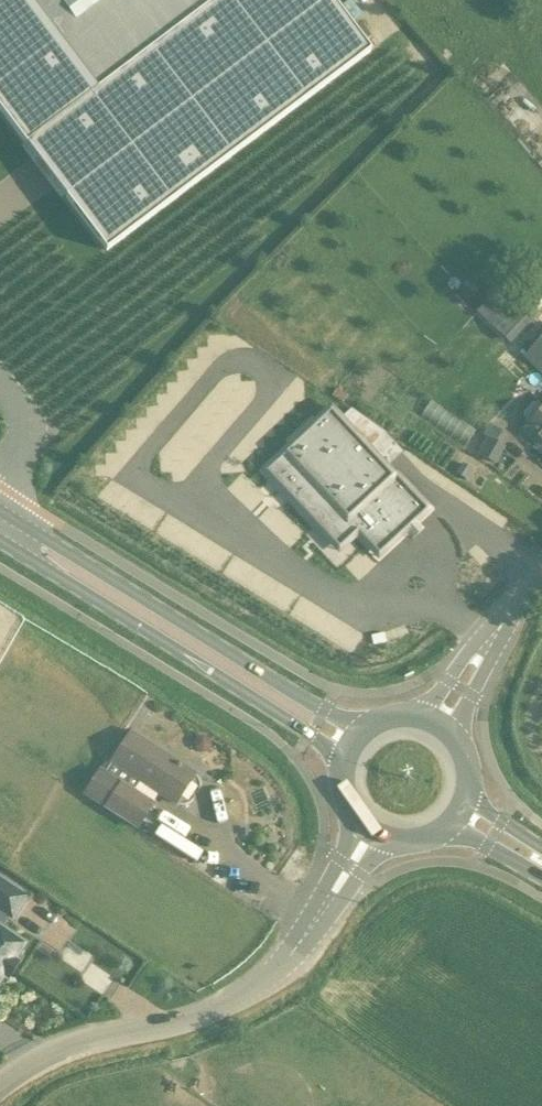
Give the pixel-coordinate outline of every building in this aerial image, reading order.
[(108,246),(372,47),(337,0),(0,0),(0,103),(108,246)] [(475,312),(487,322),(486,323),(509,345),(540,313),(516,291),(515,292),(503,282),(475,312)] [(523,358),(541,376),(541,336),(523,358)] [(338,389),(333,396),(343,402),(347,395),(338,389)] [(460,440),(469,426),(434,403),(425,418),(460,440)] [(538,404),(533,404),(524,414),(524,419),(528,423),(520,431),(541,451),(541,408),(538,404)] [(429,509),(407,485),(406,486),(395,475),(393,475),(369,449),(357,461),(356,460),(321,493),(304,509),(330,537),(348,521),(351,518),(362,531),(364,529),(374,540),(377,538),(387,549),(405,531),(412,538),(421,531),(414,523),(429,509)] [(456,473),(466,480),(472,470),(462,463),(456,473)] [(156,803),(134,789),(139,781),(177,806),(197,775),(131,731),(130,732),(127,730),(83,796),(103,809),(137,831),(156,803)] [(223,852),(180,824),(166,845),(210,873),(223,852)] [(14,972),(19,964),(16,962),(26,946),(4,932),(11,921),(13,923),(29,898),(18,891),(0,879),(0,963),(14,972)] [(14,972),(0,963),(0,985),(2,981),(6,984),(14,972)]
